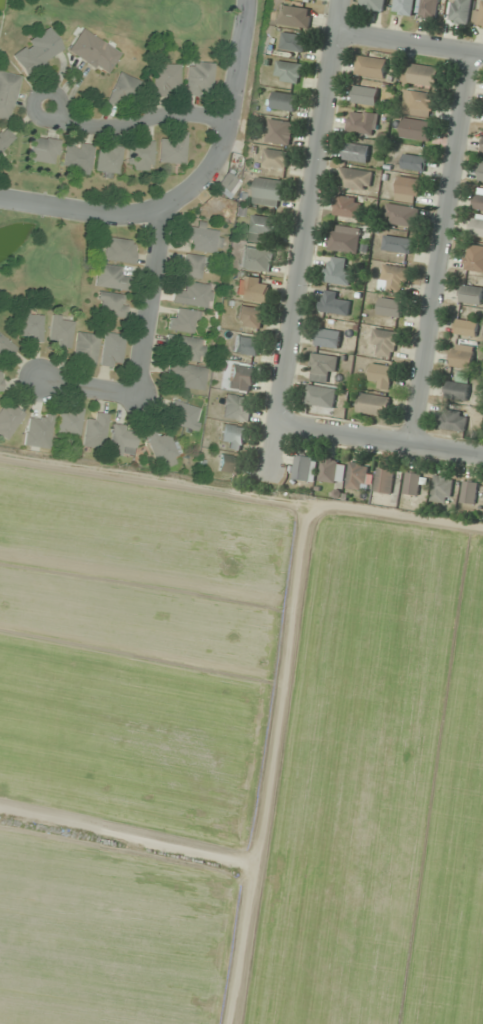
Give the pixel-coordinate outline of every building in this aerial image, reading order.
[(361,9),(385,11),(386,0),(362,0),(361,9)] [(415,0),(395,0),(395,14),(414,15),(415,0)] [(417,15),(439,19),(441,0),(420,0),(417,15)] [(468,23),(474,0),(454,0),(450,19),(468,23)] [(482,26),(482,2),(476,2),(475,26),(482,26)] [(310,27),(311,7),(280,5),(278,24),(310,27)] [(26,75),(64,50),(49,28),(11,53),(26,75)] [(122,52),(81,29),(68,53),(109,75),(122,52)] [(307,35),(283,32),(281,49),(305,52),(307,35)] [(387,58),(358,55),(356,75),(385,78),(387,58)] [(275,80),(301,83),(304,64),(278,60),(275,80)] [(437,87),(441,68),(407,61),(403,80),(437,87)] [(212,96),(213,62),(188,62),(187,95),(212,96)] [(154,90),(179,90),(179,64),(154,64),(154,90)] [(21,76),(0,71),(0,119),(10,121),(21,76)] [(108,102),(128,109),(138,79),(118,73),(108,102)] [(376,106),(380,89),(356,84),(353,102),(376,106)] [(409,114),(433,117),(436,94),(412,90),(409,114)] [(272,109),(297,111),(298,94),(274,91),(272,109)] [(374,135),(376,113),(351,110),(348,132),(374,135)] [(266,141),(291,145),(295,122),(270,118),(266,141)] [(402,138),(431,139),(432,120),(403,119),(402,138)] [(0,131),(0,152),(14,147),(8,128),(0,131)] [(164,165),(189,159),(182,132),(170,135),(170,139),(158,142),(164,165)] [(56,164),(60,141),(31,136),(28,159),(56,164)] [(368,163),(371,145),(347,141),(344,159),(368,163)] [(94,146),(67,142),(63,167),(90,171),(94,146)] [(128,169),(154,169),(154,142),(128,142),(128,169)] [(117,175),(125,150),(103,143),(95,168),(117,175)] [(263,165),(287,168),(289,151),(265,148),(263,165)] [(426,171),(427,156),(404,154),(403,169),(426,171)] [(338,186),(371,191),(374,171),(342,166),(338,186)] [(241,183),(227,172),(215,188),(229,199),(241,183)] [(424,180),(400,175),(395,198),(418,204),(424,180)] [(253,203),(282,207),(286,181),(257,177),(253,203)] [(363,198),(337,196),(336,216),(362,217),(363,198)] [(417,227),(420,208),(389,202),(385,221),(417,227)] [(475,213),(471,234),(482,236),(482,214),(475,213)] [(266,242),(267,235),(277,236),(279,218),(253,214),(250,240),(266,242)] [(192,250),(220,254),(223,230),(197,227),(196,229),(187,227),(185,239),(193,241),(192,250)] [(361,233),(332,230),(330,250),(359,253),(361,233)] [(383,250),(413,254),(415,238),(385,234),(383,250)] [(135,261),(134,239),(105,240),(106,262),(135,261)] [(469,243),(465,269),(482,272),(482,245),(469,243)] [(271,271),(274,250),(245,246),(242,267),(271,271)] [(180,278),(203,277),(202,254),(179,255),(180,278)] [(348,287),(354,270),(344,267),(346,260),(331,255),(323,278),(348,287)] [(405,293),(410,268),(384,263),(380,289),(405,293)] [(97,289),(129,288),(129,277),(121,278),(121,265),(96,265),(97,289)] [(236,297),(268,302),(271,280),(240,275),(236,297)] [(184,291),(174,290),(172,303),(209,308),(212,286),(186,282),(184,291)] [(482,305),(482,300),(482,287),(463,284),(461,301),(482,305)] [(344,300),(340,288),(321,294),(327,315),(351,308),(348,299),(344,300)] [(98,314),(126,314),(126,293),(98,293),(98,314)] [(403,317),(405,299),(381,297),(379,314),(403,317)] [(265,307),(239,306),(238,326),(264,327),(265,307)] [(194,334),(197,311),(173,308),(170,330),(194,334)] [(20,340),(42,340),(42,311),(20,311),(20,340)] [(49,346),(71,348),(74,318),(52,316),(49,346)] [(455,333),(476,338),(480,322),(458,317),(455,333)] [(317,346),(340,348),(342,330),(318,328),(317,346)] [(400,332),(376,328),(372,345),(380,346),(379,355),(395,358),(400,332)] [(96,366),(100,335),(78,332),(74,363),(96,366)] [(124,335),(105,333),(101,367),(120,369),(124,335)] [(0,334),(0,352),(1,351),(8,356),(15,347),(0,334)] [(203,361),(205,340),(169,335),(167,357),(203,361)] [(259,356),(262,339),(237,335),(235,352),(259,356)] [(476,347),(456,343),(451,365),(471,369),(476,347)] [(335,383),(338,355),(313,352),(310,380),(335,383)] [(179,377),(178,387),(203,391),(207,368),(173,363),(171,376),(179,377)] [(229,389),(254,392),(257,367),(233,364),(229,389)] [(371,388),(393,388),(393,364),(371,364),(371,388)] [(468,400),(470,373),(459,372),(459,381),(448,380),(447,399),(468,400)] [(304,406),(331,415),(339,391),(311,383),(304,406)] [(388,416),(391,397),(360,393),(358,412),(388,416)] [(250,421),(251,407),(244,406),(245,396),(225,394),(222,418),(250,421)] [(168,423),(195,431),(202,409),(175,400),(168,423)] [(24,413),(4,401),(0,409),(0,435),(8,440),(24,413)] [(82,408),(60,406),(57,435),(79,437),(82,408)] [(103,449),(109,415),(88,411),(82,446),(103,449)] [(467,411),(440,411),(440,430),(467,430),(467,411)] [(48,449),(53,416),(29,413),(24,446),(48,449)] [(138,429),(114,424),(108,453),(132,458),(138,429)] [(245,451),(247,427),(223,425),(221,448),(245,451)] [(145,431),(156,469),(178,463),(169,433),(157,437),(154,429),(145,431)] [(243,457),(220,454),(218,473),(241,475),(243,457)] [(294,479),(316,481),(317,457),(295,456),(294,479)] [(319,480),(343,484),(348,462),(324,457),(319,480)] [(371,489),(371,462),(349,462),(349,489),(371,489)] [(392,494),(396,470),(379,467),(375,491),(392,494)] [(427,474),(407,472),(405,494),(425,496),(427,474)] [(431,501),(451,503),(454,478),(435,475),(431,501)] [(475,504),(479,483),(465,480),(461,502),(475,504)]
